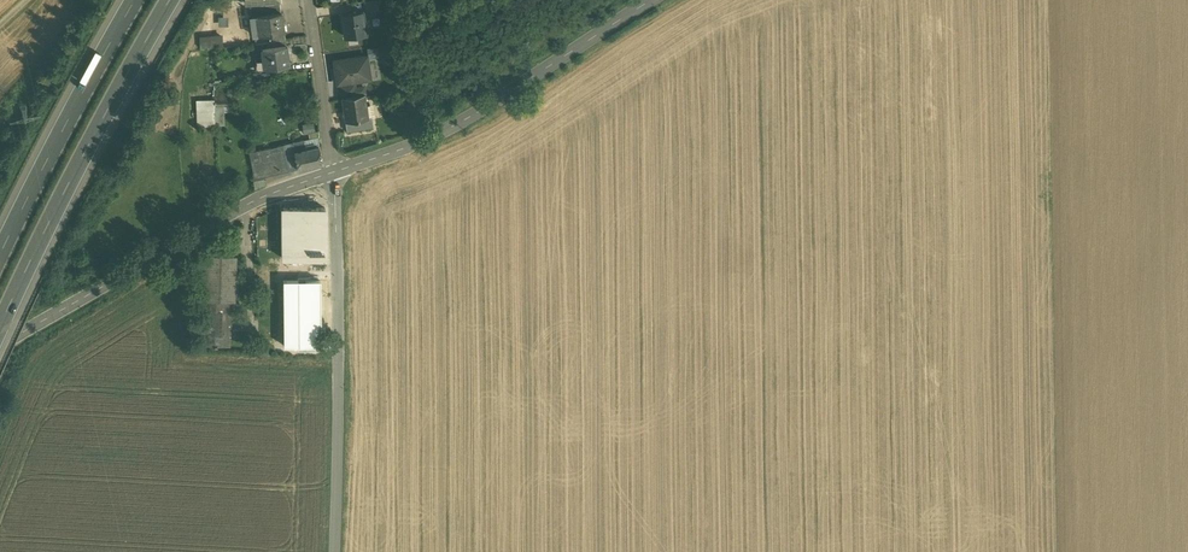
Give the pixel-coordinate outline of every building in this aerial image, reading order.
[(364,1),(365,11),(378,9),(377,0),(372,0),(364,1)] [(279,3),(250,6),(252,16),(280,12),(279,3)] [(363,11),(342,14),(345,37),(348,37),(357,36),(366,34),(365,27),(364,20),(363,11)] [(280,12),(252,16),(255,36),(265,34),(283,32),(284,32),(281,12),(280,12)] [(283,32),(265,34),(266,41),(270,40),(284,38),(283,32)] [(208,34),(209,45),(222,44),(221,33),(208,34)] [(265,34),(255,36),(256,43),(261,42),(266,41),(265,34)] [(357,36),(348,37),(349,46),(358,45),(357,36)] [(284,38),(270,40),(271,48),(286,46),(285,38),(284,38)] [(266,41),(261,42),(262,49),(271,48),(270,40),(266,41)] [(262,49),(265,68),(289,65),(286,46),(271,48),(262,49)] [(367,56),(334,61),(337,84),(340,84),(354,81),(370,79),(367,56)] [(354,81),(340,84),(341,91),(355,89),(355,88),(354,81)] [(355,89),(341,91),(342,98),(364,95),(362,86),(355,88),(355,89)] [(364,95),(342,98),(346,122),(368,119),(368,118),(365,94),(364,95)] [(214,100),(197,101),(198,126),(215,125),(214,100)] [(368,119),(346,122),(347,131),(373,128),(372,117),(368,118),(368,119)] [(313,122),(302,123),(302,132),(314,131),(313,122)] [(293,142),(295,151),(320,146),(318,136),(293,142)] [(288,162),(284,145),(267,149),(251,152),(256,178),(289,171),(288,162)] [(323,163),(320,146),(295,151),(298,169),(323,163)] [(283,208),(284,259),(326,258),(325,207),(283,208)] [(236,254),(205,253),(204,274),(203,274),(203,289),(204,289),(203,299),(206,299),(231,300),(234,300),(234,290),(237,290),(237,275),(235,275),(236,254)] [(285,345),(323,345),(323,279),(285,279),(285,345)] [(231,300),(206,299),(206,309),(203,309),(203,320),(200,320),(200,335),(205,335),(205,345),(229,346),(230,336),(235,336),(236,321),(233,321),(234,310),(230,310),(231,300)]
